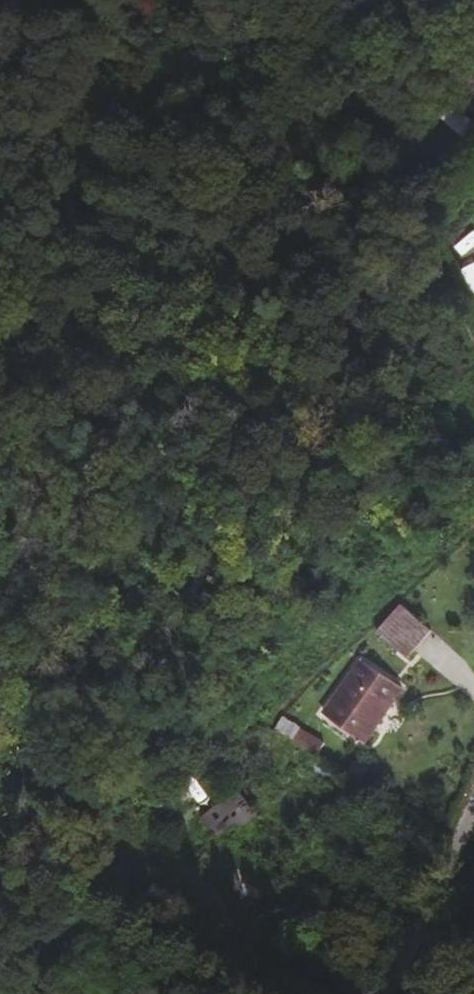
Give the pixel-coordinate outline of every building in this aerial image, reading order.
[(411,629),(397,650),(420,665),(434,644),(411,629)] [(369,686),(362,698),(403,723),(413,709),(401,701),(399,704),(369,686)] [(386,755),(403,723),(362,698),(348,719),(362,729),(361,732),(374,741),(371,746),(386,755)] [(288,713),(277,725),(310,755),(321,743),(288,713)] [(237,786),(200,818),(223,844),(260,812),(237,786)]
